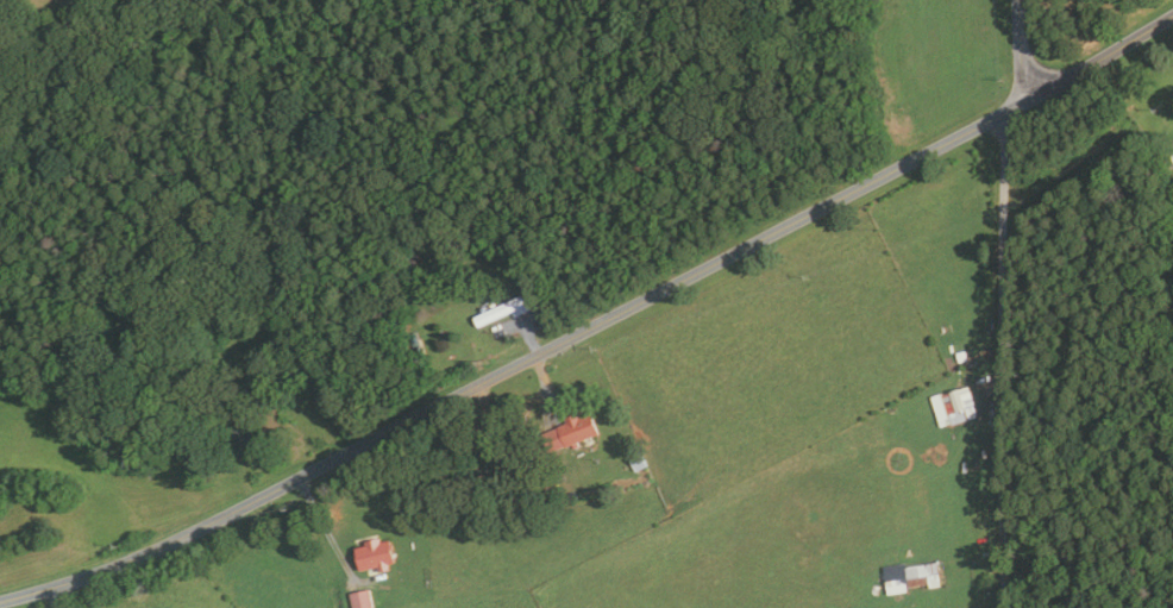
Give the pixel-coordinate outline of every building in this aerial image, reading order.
[(452,250),(447,238),(457,234),(462,246),(452,250)] [(495,242),(519,250),(516,259),(493,252),(495,242)] [(294,305),(283,288),(296,280),(306,296),(294,305)] [(479,326),(475,318),(527,293),(532,302),(529,302),(533,309),(514,318),(512,312),(479,326)] [(220,325),(225,334),(217,339),(211,331),(220,325)] [(416,356),(413,340),(420,339),(425,353),(416,356)] [(954,425),(943,394),(971,384),(981,415),(954,425)] [(286,389),(289,397),(282,400),(278,393),(286,389)] [(552,452),(544,431),(567,422),(565,418),(579,412),(582,416),(592,413),(601,433),(552,452)] [(640,450),(650,465),(635,474),(627,457),(640,450)] [(382,572),(381,568),(363,571),(359,547),(368,546),(366,540),(383,538),(384,541),(393,540),(397,563),(391,564),(391,570),(382,572)] [(943,585),(932,588),(932,583),(911,587),(909,578),(903,579),(902,569),(939,563),(943,585)] [(371,588),(376,607),(356,607),(352,593),(371,588)]
